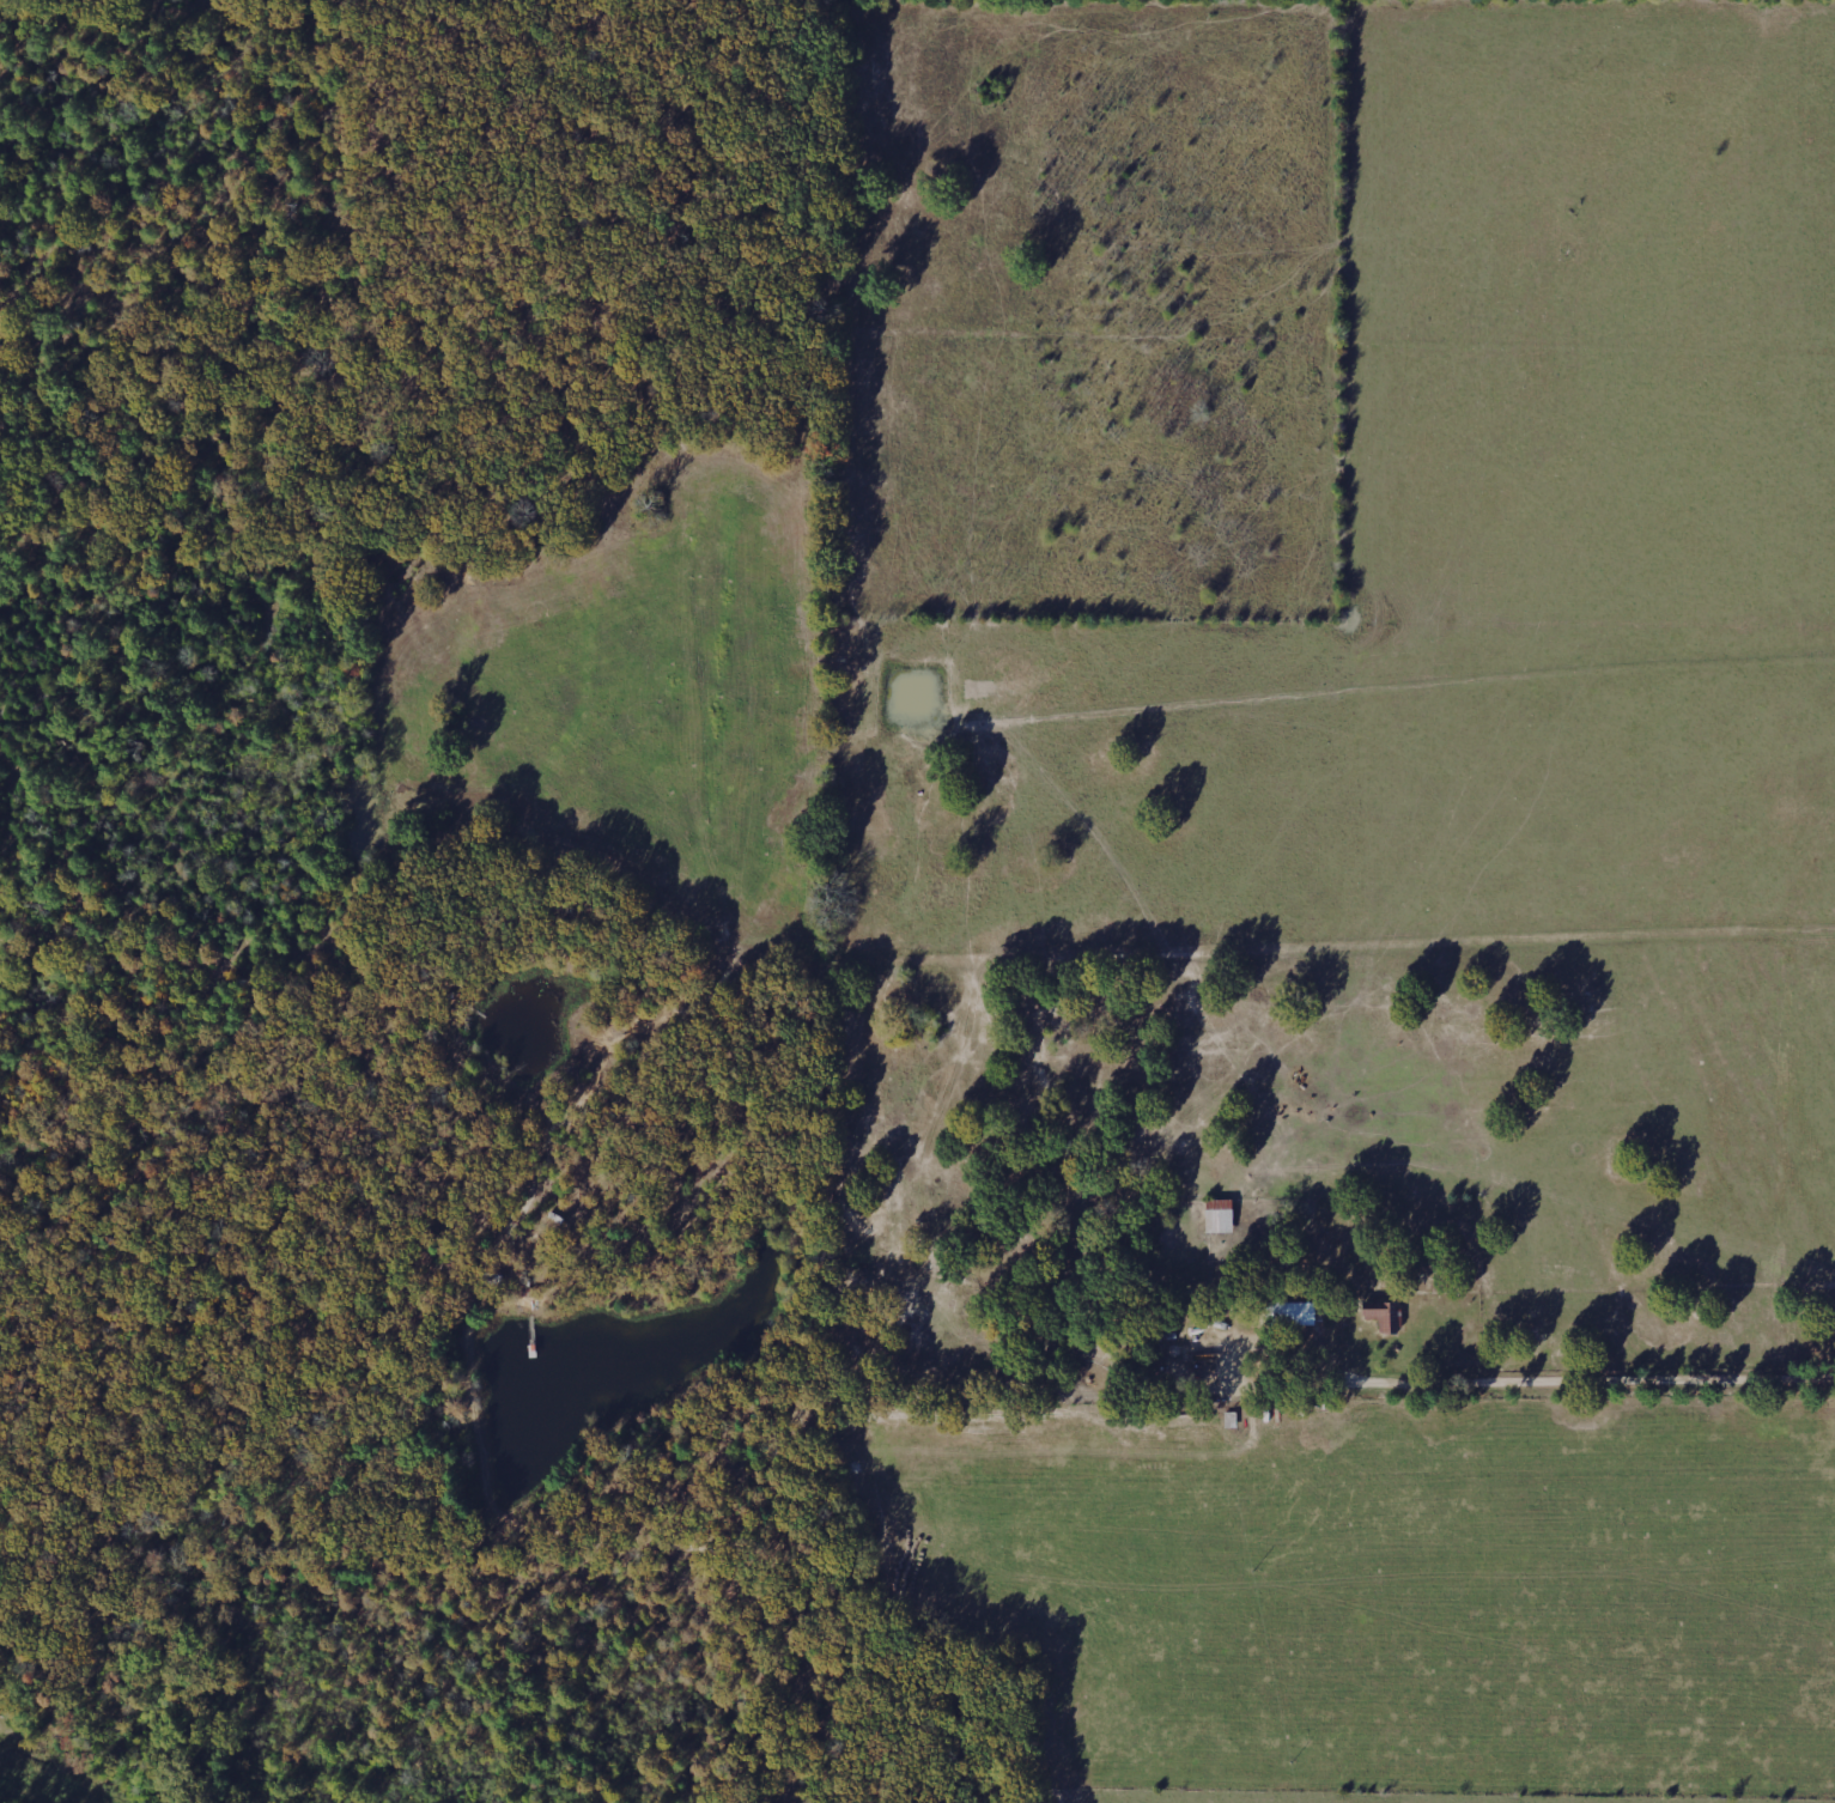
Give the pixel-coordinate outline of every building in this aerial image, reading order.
[(1237,1200),(1209,1201),(1210,1234),(1238,1233),(1237,1200)] [(1368,1320),(1383,1320),(1383,1334),(1397,1333),(1396,1309),(1368,1310),(1368,1320)]
